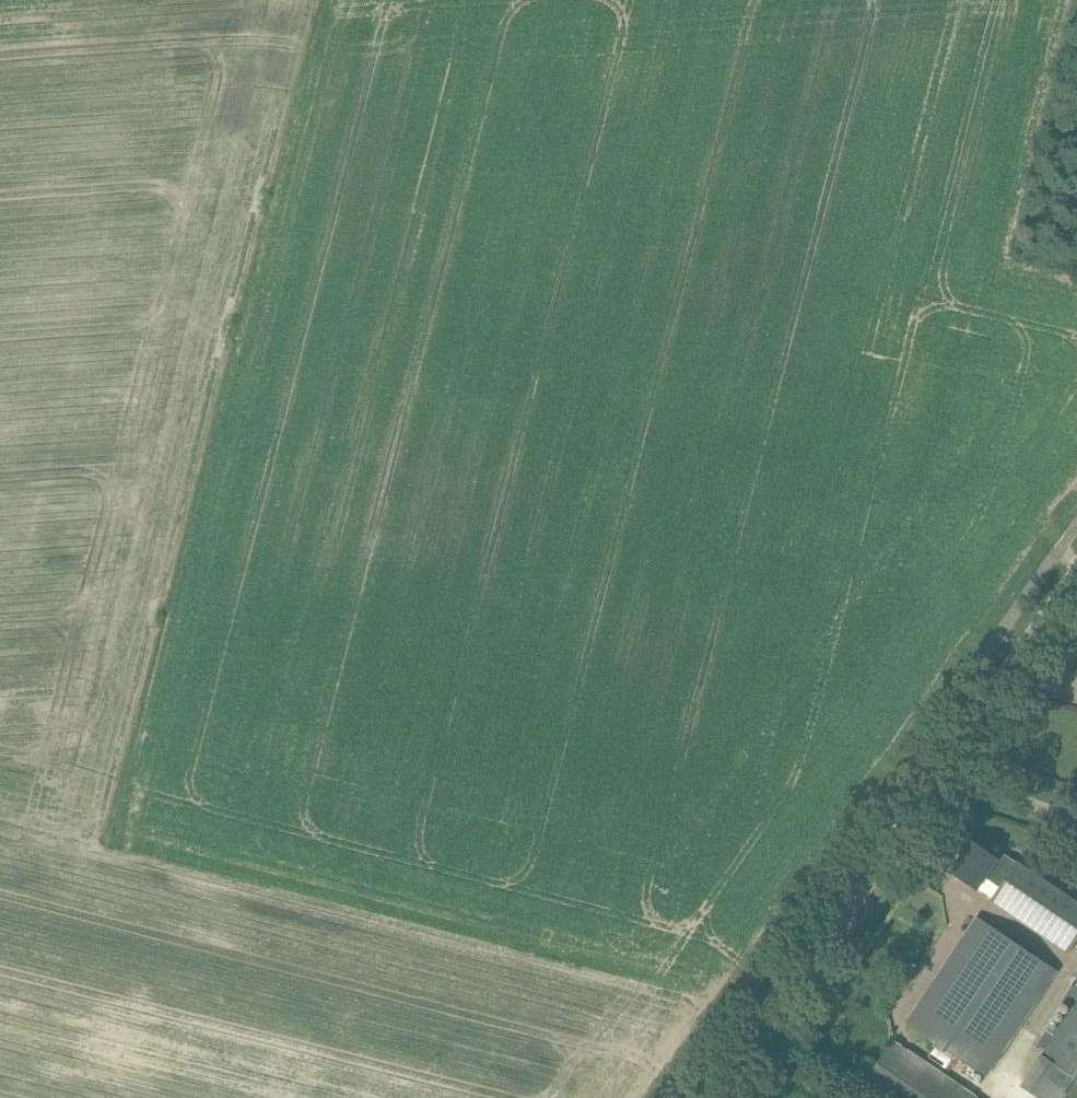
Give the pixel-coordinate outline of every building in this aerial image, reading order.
[(1070,953),(1076,942),(1076,902),(1002,852),(997,859),(973,842),(953,872),(978,889),(987,876),(1002,886),(992,900),(1070,953)] [(928,991),(906,1023),(924,1036),(986,1077),(1008,1045),(1025,1019),(1057,971),(1037,958),(1014,942),(996,929),(978,917),(945,965),(928,991)] [(1022,1087),(1040,1097),(1063,1097),(1075,1078),(1076,1079),(1076,987),(1073,985),(1061,1002),(1072,1008),(1057,1032),(1049,1027),(1038,1044),(1046,1050),(1042,1056),(1022,1087)] [(864,1085),(883,1097),(978,1097),(894,1041),(864,1085)]
